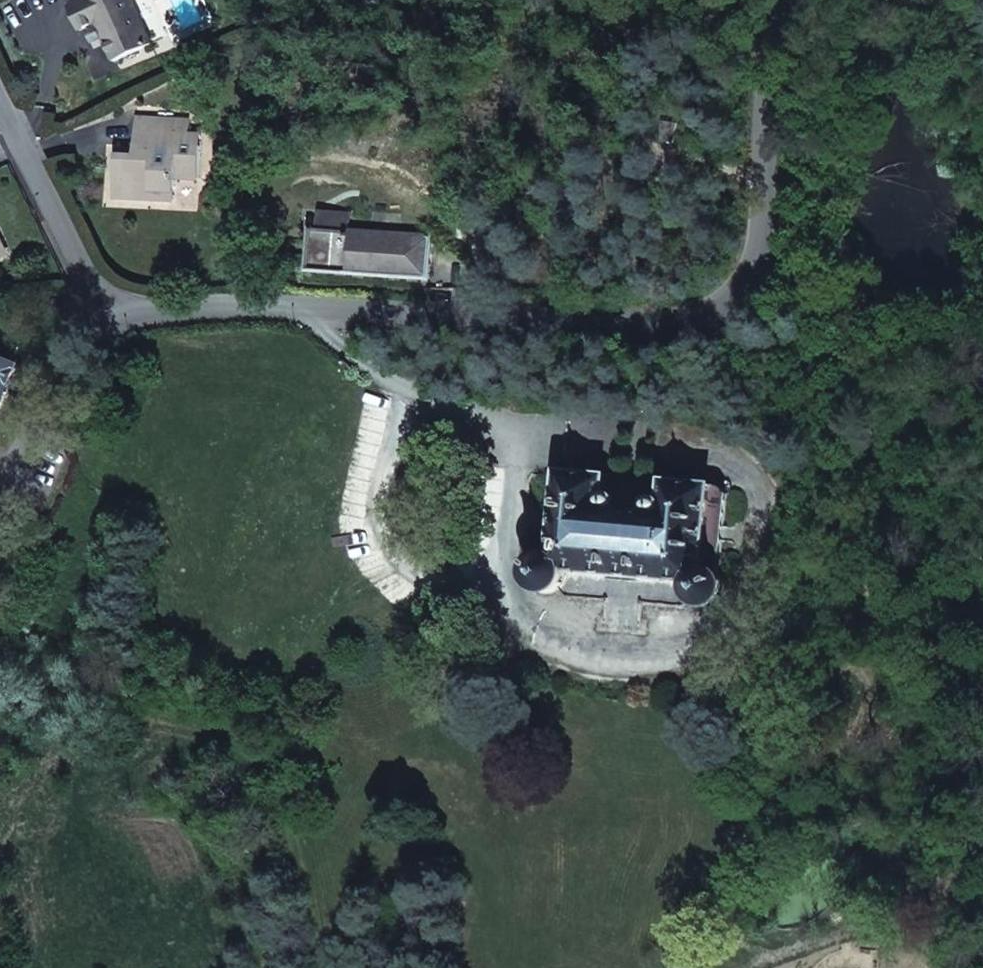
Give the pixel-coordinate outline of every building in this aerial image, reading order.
[(152,45),(131,0),(83,0),(69,7),(80,31),(97,23),(98,27),(104,39),(115,62),(152,45)] [(94,43),(104,39),(98,27),(88,31),(94,43)] [(115,186),(130,187),(130,198),(175,200),(176,178),(199,179),(200,147),(188,146),(188,135),(189,121),(137,119),(135,149),(143,150),(142,157),(134,157),(117,156),(115,186)] [(677,124),(662,121),(659,141),(674,143),(677,124)] [(200,135),(188,135),(188,146),(200,147),(200,135)] [(115,197),(130,198),(130,187),(115,186),(115,197)] [(311,230),(309,271),(372,275),(372,267),(384,268),(384,276),(429,279),(431,237),(348,232),(350,214),(320,212),(319,230),(311,230)] [(2,241),(0,242),(0,258),(0,259),(8,254),(2,241)] [(372,275),(384,276),(384,268),(372,267),(372,275)] [(17,367),(0,360),(0,407),(17,367)] [(560,590),(562,588),(566,596),(682,607),(690,601),(692,603),(693,604),(695,606),(699,607),(701,608),(702,608),(706,609),(709,609),(711,608),(715,607),(717,606),(719,605),(721,603),(723,601),(725,599),(726,596),(726,595),(726,592),(727,591),(727,589),(728,587),(728,585),(727,583),(727,581),(726,579),(725,578),(725,577),(724,576),(723,575),(722,573),(720,572),(719,570),(718,569),(716,567),(714,566),(711,566),(709,565),(706,565),(714,483),(661,478),(660,498),(658,497),(656,496),(654,496),(652,496),(650,497),(648,499),(647,500),(647,501),(646,503),(645,504),(644,506),(645,508),(645,509),(646,510),(619,509),(619,507),(620,506),(620,505),(620,504),(621,502),(621,501),(620,499),(619,498),(619,497),(618,496),(617,496),(616,495),(615,494),(614,494),(612,493),(611,493),(609,493),(608,493),(609,473),(556,469),(549,551),(547,551),(544,552),(541,552),(539,553),(536,554),(534,555),(532,556),(530,558),(528,561),(527,563),(526,566),(526,569),(525,572),(525,575),(525,578),(525,582),(527,583),(529,587),(531,589),(535,591),(537,593),(540,594),(542,594),(545,594),(549,594),(552,595),(553,594),(556,592),(559,591),(560,590)]
